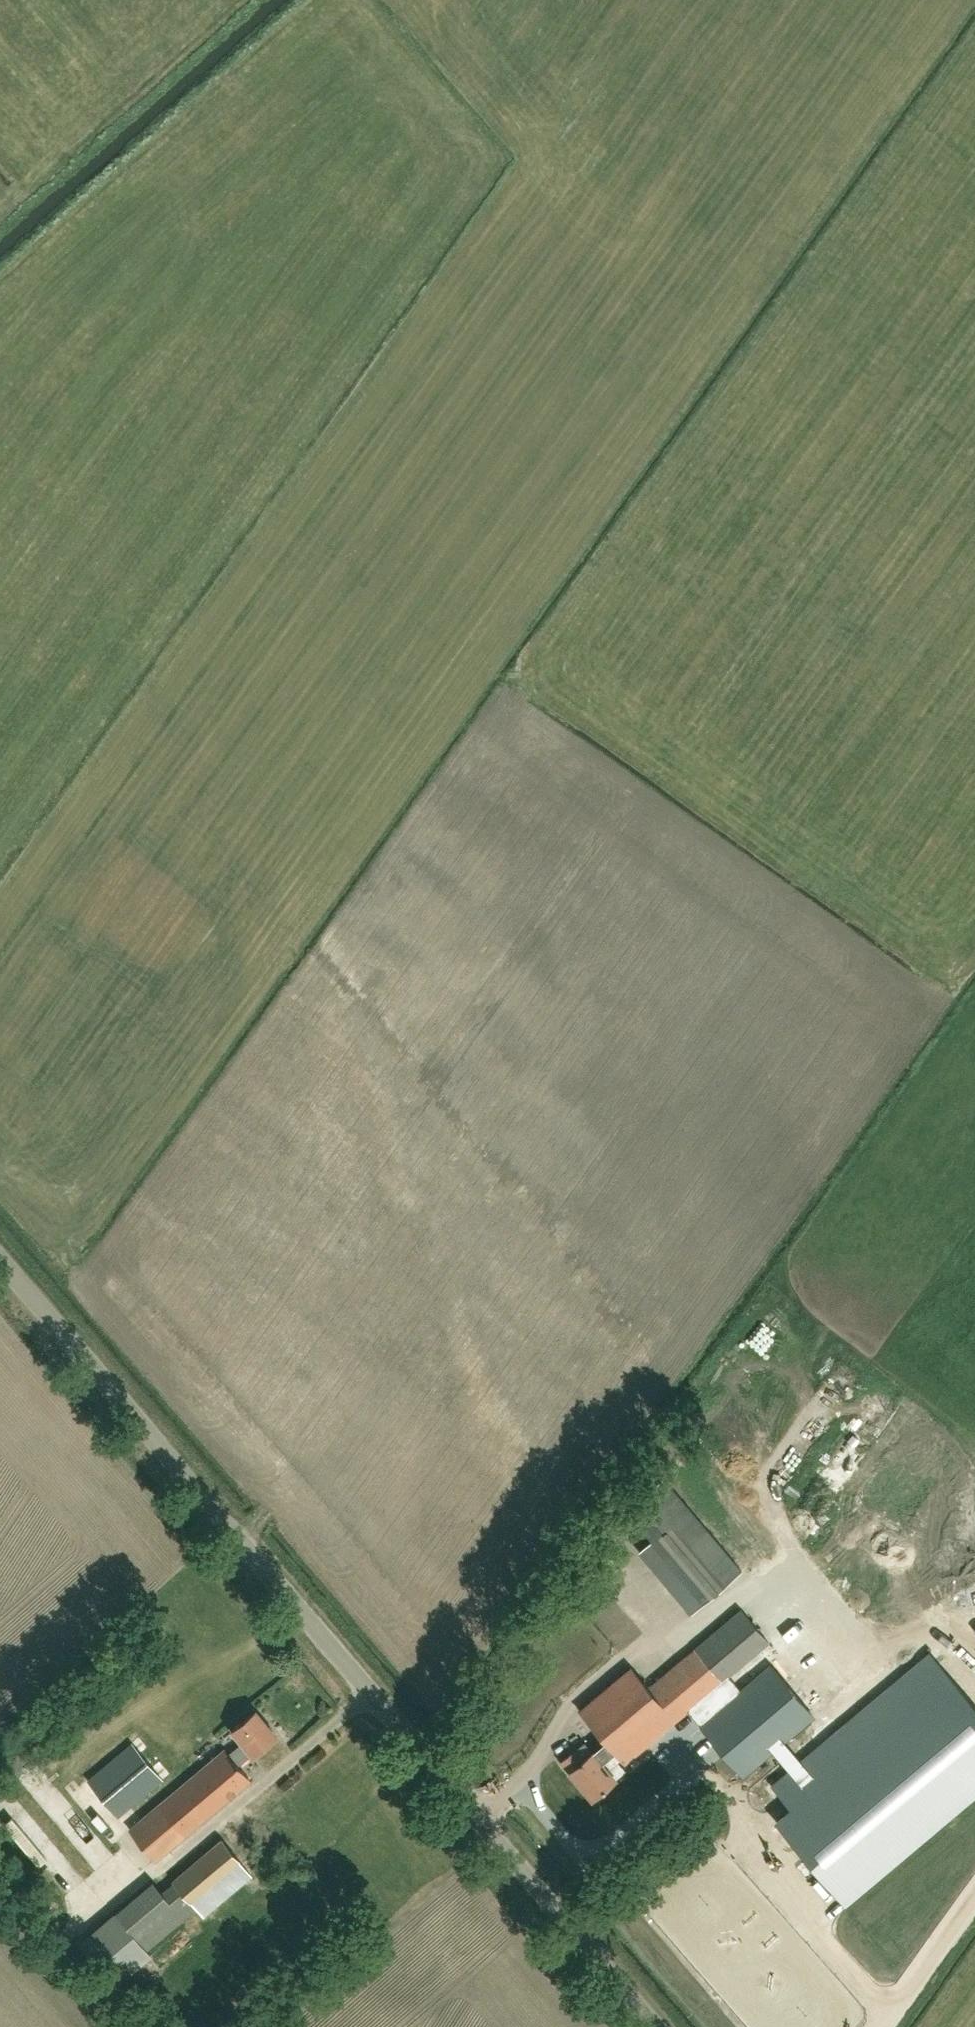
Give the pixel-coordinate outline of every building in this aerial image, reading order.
[(832,1420),(858,1380),(842,1370),(815,1410),(832,1420)] [(837,1459),(829,1474),(848,1483),(855,1468),(837,1459)] [(643,1493),(624,1509),(650,1539),(641,1548),(692,1608),(720,1584),(740,1568),(663,1477),(643,1493)] [(619,1644),(637,1629),(598,1583),(580,1599),(619,1644)] [(599,1760),(593,1753),(585,1744),(576,1752),(575,1752),(562,1763),(570,1772),(569,1773),(593,1800),(605,1790),(608,1790),(614,1785),(614,1783),(616,1781),(616,1780),(626,1772),(621,1766),(624,1764),(688,1710),(701,1725),(701,1726),(744,1776),(814,1716),(771,1666),(741,1692),(728,1677),(768,1642),(741,1610),(695,1649),(696,1650),(650,1689),(631,1667),(580,1712),(612,1749),(599,1760)] [(790,1772),(774,1785),(793,1808),(778,1820),(846,1901),(974,1792),(974,1710),(928,1655),(801,1763),(783,1742),(772,1751),(790,1772)] [(254,1757),(277,1738),(255,1712),(232,1731),(242,1743),(228,1755),(224,1750),(129,1830),(156,1861),(251,1781),(238,1766),(252,1754),(254,1757)] [(118,1818),(163,1781),(132,1744),(88,1781),(118,1818)] [(203,1915),(251,1875),(222,1841),(210,1851),(210,1852),(162,1893),(153,1883),(117,1914),(148,1950),(197,1909),(203,1915)]
